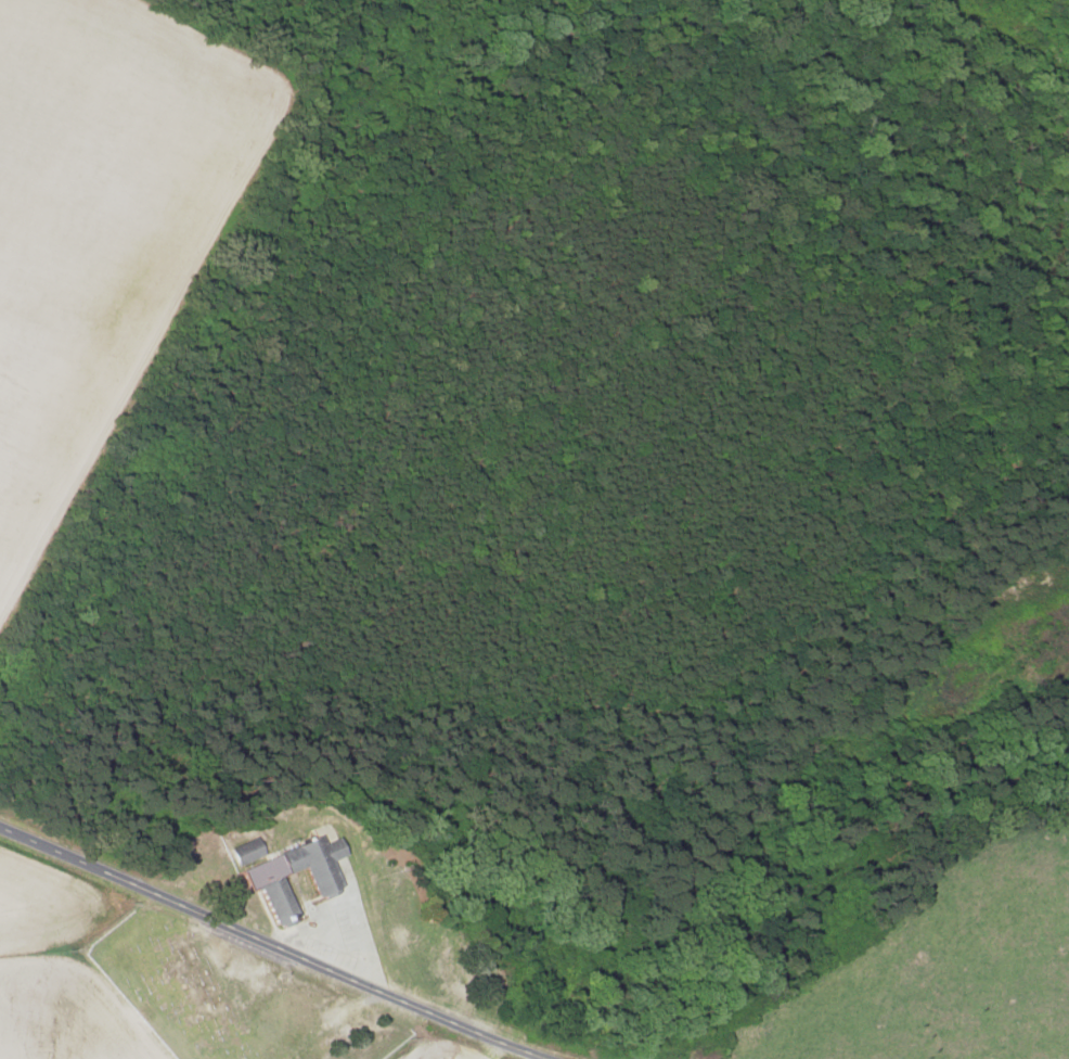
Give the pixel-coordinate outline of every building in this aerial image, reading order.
[(277,877),(303,867),(315,897),(340,888),(329,861),(343,855),(336,837),(320,844),(317,837),(238,868),(247,890),(256,886),(272,926),(293,917),(277,877)]
